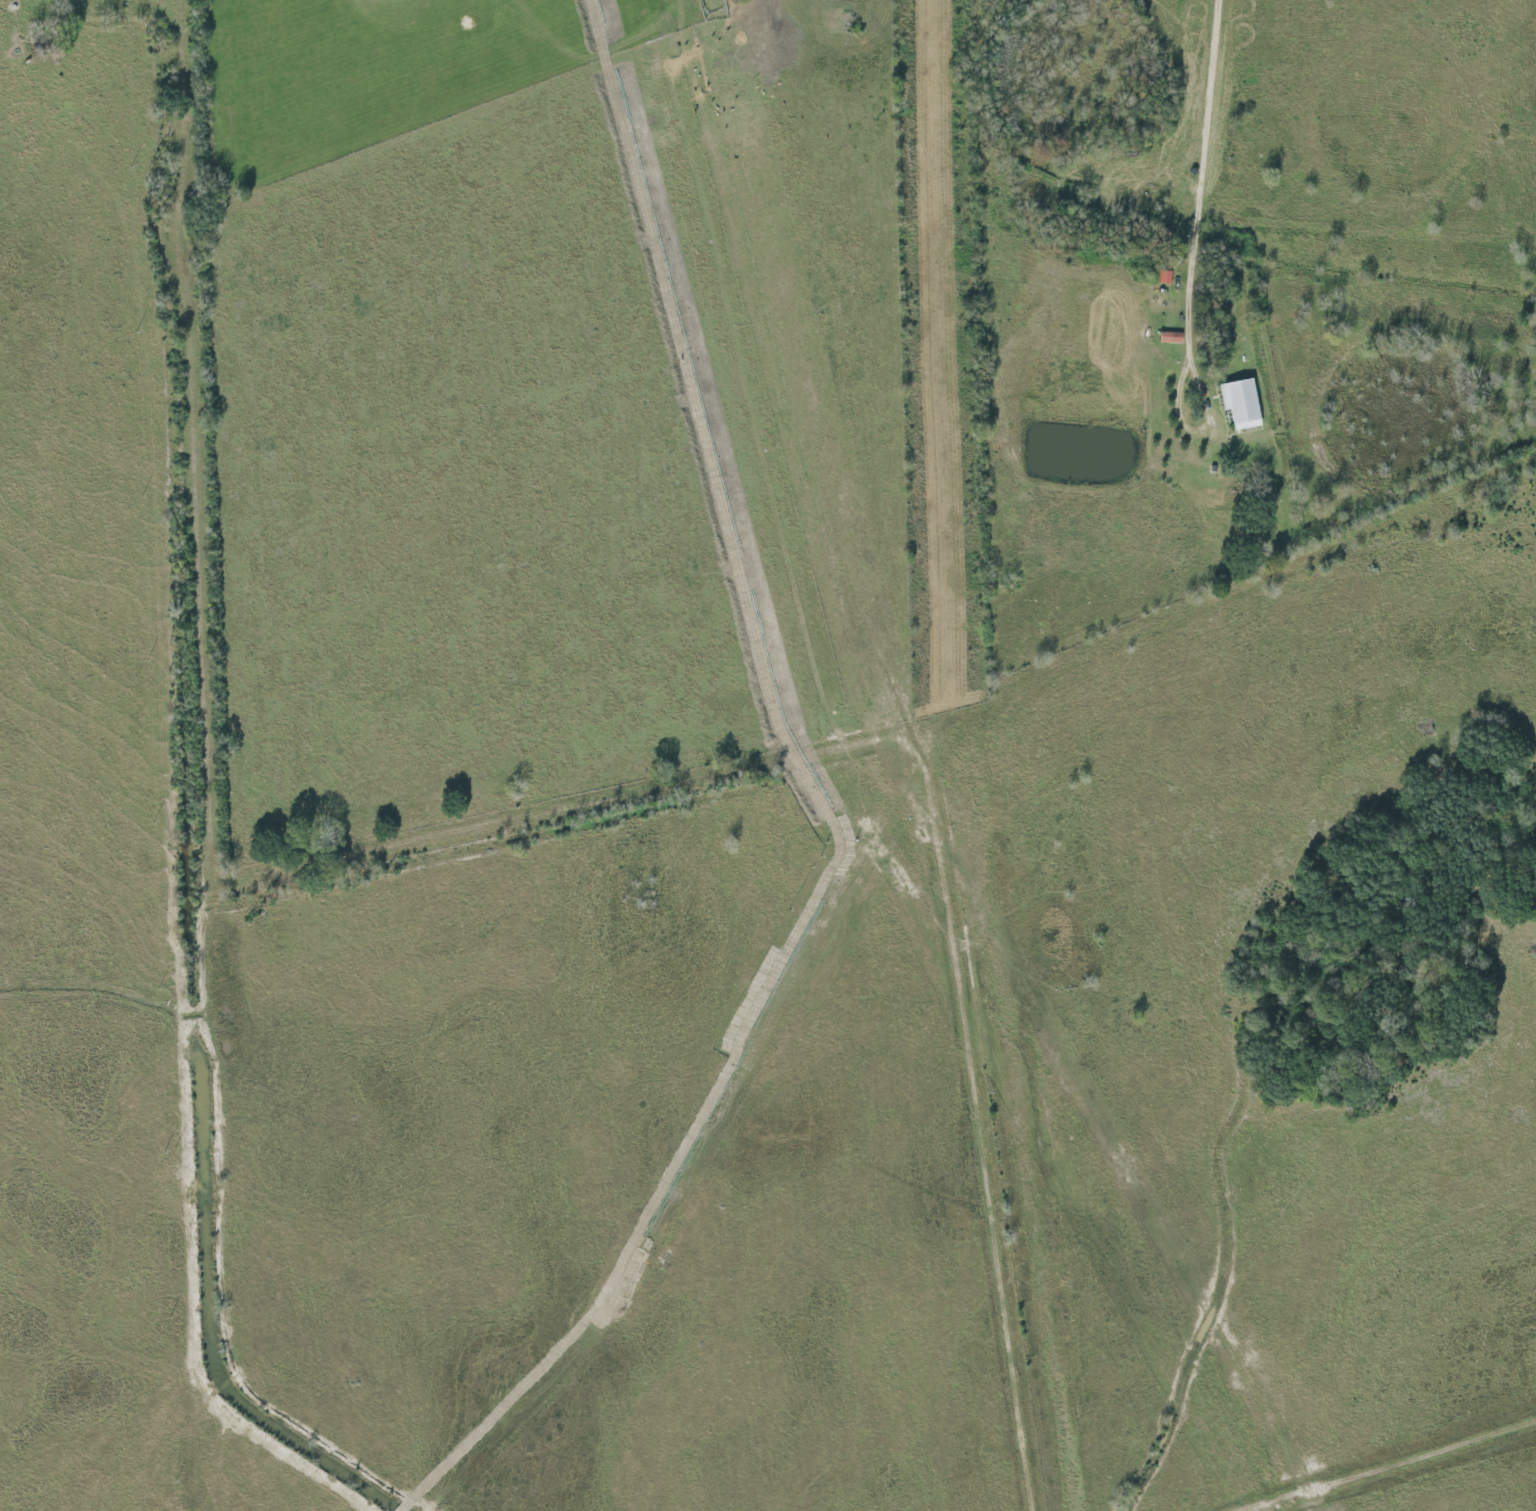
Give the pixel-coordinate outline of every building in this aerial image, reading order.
[(1159,282),(1171,282),(1171,270),(1159,270),(1159,282)] [(1161,342),(1182,343),(1182,332),(1161,331),(1161,342)] [(1262,425),(1254,377),(1220,383),(1224,410),(1231,409),(1235,430),(1262,425)]
